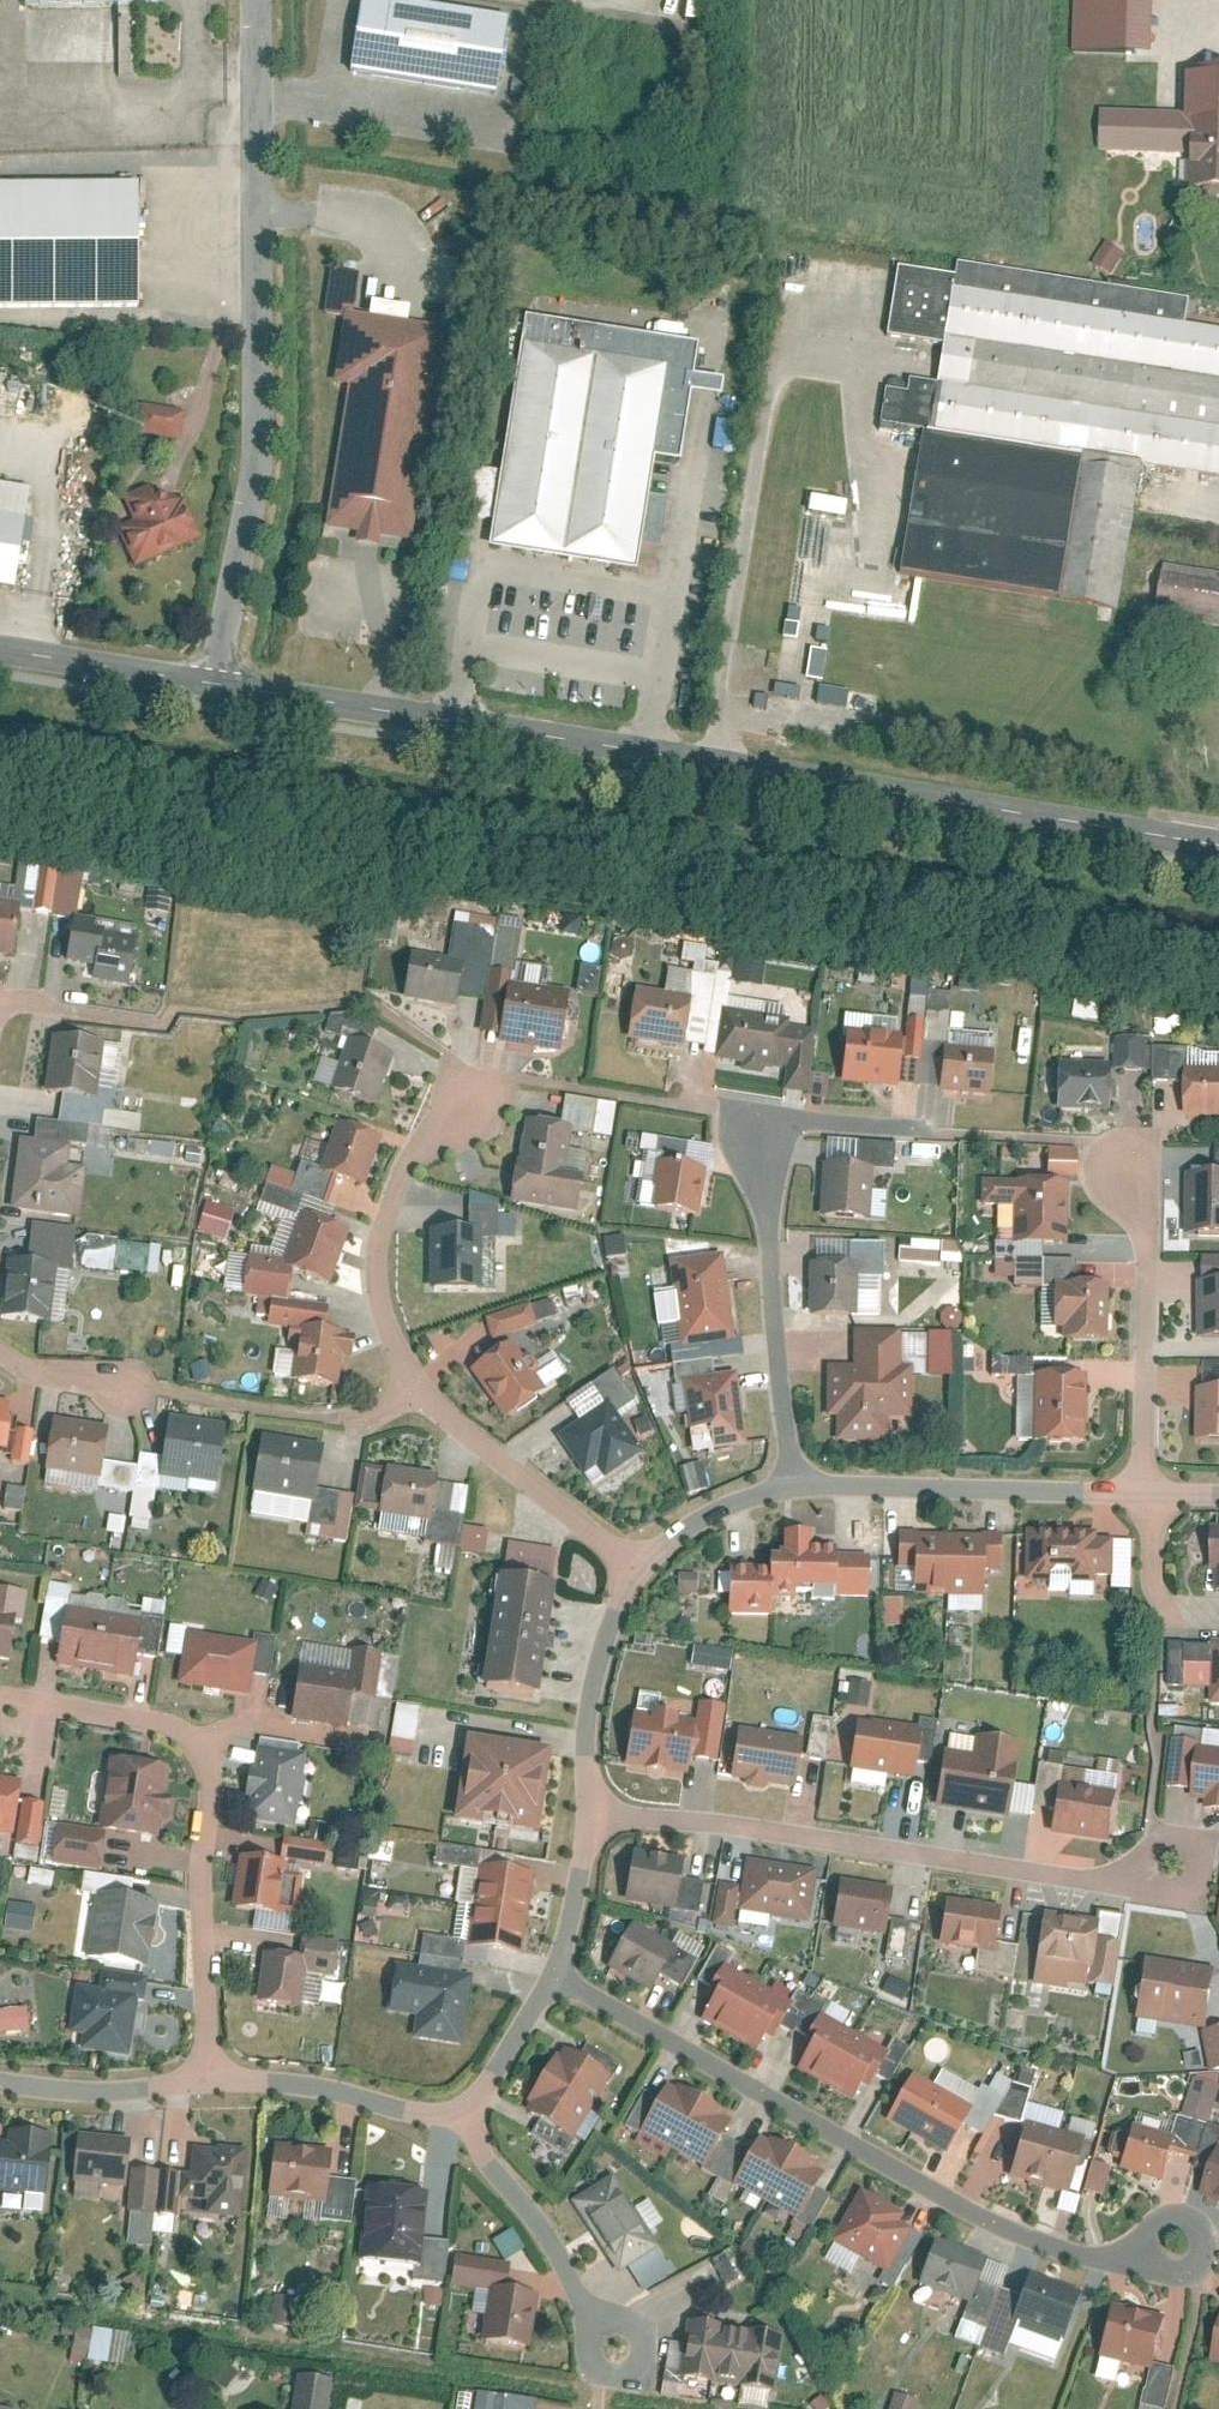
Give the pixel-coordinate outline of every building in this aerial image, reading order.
[(1123,57),(1158,58),(1160,0),(1125,0),(1123,57)] [(507,24),(363,1),(352,70),(496,92),(507,24)] [(1188,73),(1188,119),(1101,118),(1100,158),(1186,159),(1186,198),(1218,198),(1218,74),(1188,73)] [(0,182),(0,298),(151,296),(150,180),(0,182)] [(1124,256),(1107,246),(1092,272),(1110,281),(1124,256)] [(899,274),(890,336),(940,344),(933,388),(906,384),(904,398),(883,394),(878,428),(925,436),(1139,469),(1218,481),(1218,333),(1186,328),(1190,302),(958,266),(956,283),(899,274)] [(333,382),(347,385),(324,526),(356,531),(354,540),(378,544),(380,536),(410,541),(445,325),(345,309),(333,382)] [(673,371),(527,345),(491,549),(637,574),(673,371)] [(186,443),(191,413),(147,404),(142,434),(186,443)] [(1119,605),(1139,469),(925,436),(903,571),(1119,605)] [(14,587),(30,486),(0,481),(0,585),(14,587)] [(120,529),(135,567),(199,541),(183,501),(160,492),(154,501),(149,489),(123,501),(132,524),(120,529)] [(851,516),(853,500),(817,497),(816,514),(851,516)] [(807,537),(792,617),(818,622),(833,542),(807,537)] [(1164,563),(1156,613),(1218,623),(1218,572),(1164,563)] [(827,680),(830,651),(816,649),(812,678),(827,680)] [(12,955),(21,903),(0,900),(0,953),(12,955)] [(138,937),(105,931),(106,924),(74,918),(66,958),(85,961),(83,975),(129,984),(138,937)] [(411,950),(403,996),(455,1005),(463,959),(411,950)] [(582,992),(603,996),(608,968),(587,965),(582,992)] [(570,991),(507,980),(497,1041),(559,1052),(570,991)] [(1078,1016),(1102,1018),(1104,995),(1080,993),(1078,1016)] [(688,1006),(630,995),(623,1035),(681,1045),(688,1006)] [(779,1063),(787,1064),(784,1088),(809,1091),(817,1030),(812,1018),(790,1015),(790,1017),(723,1008),(717,1056),(744,1060),(742,1068),(760,1071),(761,1064),(779,1066),(779,1063)] [(845,1027),(840,1079),(896,1084),(901,1032),(845,1027)] [(53,1032),(45,1088),(95,1095),(103,1039),(53,1032)] [(1156,1071),(1156,1036),(1122,1036),(1121,1071),(1156,1071)] [(348,1037),(331,1085),(377,1101),(394,1053),(348,1037)] [(945,1044),(940,1088),(990,1094),(995,1049),(945,1044)] [(1055,1058),(1055,1108),(1109,1108),(1109,1059),(1055,1058)] [(1185,1114),(1218,1114),(1218,1067),(1186,1066),(1185,1114)] [(585,1168),(566,1165),(572,1125),(525,1118),(517,1167),(513,1166),(508,1202),(579,1212),(585,1168)] [(337,1119),(320,1167),(365,1183),(382,1135),(337,1119)] [(86,1164),(67,1161),(70,1142),(19,1135),(9,1206),(79,1215),(86,1164)] [(655,1185),(652,1204),(697,1211),(704,1166),(655,1159),(651,1184),(655,1185)] [(823,1161),(819,1213),(869,1217),(872,1165),(823,1161)] [(1218,1232),(1218,1173),(1187,1172),(1185,1231),(1218,1232)] [(267,1201),(271,1178),(253,1175),(249,1198),(267,1201)] [(1015,1205),(1014,1241),(1066,1242),(1067,1178),(980,1177),(979,1205),(1015,1205)] [(230,1240),(240,1209),(211,1199),(201,1230),(230,1240)] [(283,1263),(328,1281),(349,1228),(300,1209),(283,1263)] [(429,1226),(428,1284),(479,1285),(480,1227),(429,1226)] [(902,1258),(963,1264),(965,1243),(904,1236),(902,1258)] [(82,1237),(81,1269),(163,1271),(164,1239),(82,1237)] [(669,1260),(679,1344),(734,1338),(723,1253),(669,1260)] [(245,1256),(241,1298),(286,1303),(290,1270),(277,1260),(245,1256)] [(0,1308),(0,1314),(48,1320),(56,1263),(7,1257),(0,1308)] [(808,1261),(807,1312),(856,1313),(857,1262),(808,1261)] [(1197,1279),(1198,1337),(1218,1337),(1218,1279),(1197,1279)] [(1062,1327),(1062,1337),(1108,1338),(1109,1282),(1063,1281),(1062,1286),(1055,1286),(1054,1327),(1062,1327)] [(559,1304),(492,1309),(494,1332),(561,1327),(559,1304)] [(339,1383),(342,1354),(353,1355),(356,1332),(345,1331),(346,1327),(299,1322),(299,1327),(288,1326),(287,1339),(296,1340),(292,1377),(339,1383)] [(887,1441),(887,1416),(911,1416),(912,1364),(902,1364),(902,1328),(853,1327),(852,1363),(826,1363),(826,1416),(836,1416),(836,1441),(887,1441)] [(507,1339),(468,1367),(505,1417),(544,1388),(507,1339)] [(682,1378),(691,1451),(747,1444),(737,1370),(682,1378)] [(1083,1372),(1033,1371),(1032,1439),(1082,1440),(1083,1372)] [(1196,1438),(1218,1438),(1218,1386),(1197,1386),(1196,1438)] [(556,1433),(582,1472),(594,1464),(603,1478),(645,1450),(610,1397),(556,1433)] [(6,1448),(13,1400),(0,1398),(0,1447),(6,1448)] [(227,1422),(169,1413),(159,1474),(217,1483),(227,1422)] [(100,1476),(108,1423),(51,1415),(43,1468),(100,1476)] [(259,1430),(250,1489),(313,1499),(322,1440),(259,1430)] [(384,1463),(377,1511),(430,1519),(437,1472),(384,1463)] [(464,1549),(489,1554),(494,1529),(468,1524),(464,1549)] [(1215,1571),(1215,1590),(1218,1590),(1218,1525),(1211,1524),(1209,1571),(1215,1571)] [(1095,1580),(1095,1573),(1115,1574),(1115,1537),(1088,1536),(1088,1528),(1027,1527),(1026,1578),(1048,1578),(1048,1568),(1070,1568),(1070,1580),(1095,1580)] [(797,1599),(797,1528),(784,1528),(784,1546),(778,1546),(778,1551),(769,1551),(769,1574),(769,1599),(797,1599)] [(836,1543),(810,1544),(810,1528),(797,1528),(797,1599),(836,1600),(836,1543)] [(914,1533),(913,1592),(946,1593),(947,1534),(914,1533)] [(947,1534),(946,1593),(982,1593),(983,1535),(947,1534)] [(498,1570),(489,1627),(545,1636),(554,1579),(498,1570)] [(684,1594),(711,1592),(710,1573),(683,1575),(684,1594)] [(769,1574),(727,1573),(726,1615),(768,1616),(769,1574)] [(905,1599),(889,1599),(889,1624),(905,1624),(905,1599)] [(149,1600),(147,1613),(169,1616),(170,1603),(149,1600)] [(66,1605),(56,1662),(131,1674),(141,1617),(66,1605)] [(9,1659),(16,1610),(0,1608),(0,1658),(9,1659)] [(489,1627),(481,1682),(536,1691),(545,1636),(489,1627)] [(185,1630),(177,1682),(247,1694),(256,1641),(185,1630)] [(696,1665),(736,1670),(738,1650),(699,1646),(696,1665)] [(298,1663),(289,1717),(345,1726),(354,1671),(298,1663)] [(845,1700),(844,1711),(865,1714),(869,1688),(848,1685),(847,1689),(845,1700)] [(835,1698),(845,1700),(847,1689),(837,1687),(835,1698)] [(402,1702),(392,1750),(416,1755),(426,1707),(402,1702)] [(693,1727),(686,1766),(713,1770),(722,1715),(695,1711),(693,1727)] [(631,1717),(623,1768),(684,1778),(686,1766),(693,1727),(673,1724),(674,1718),(649,1714),(648,1720),(631,1717)] [(855,1717),(848,1768),(913,1777),(920,1726),(855,1717)] [(831,1726),(809,1723),(802,1764),(824,1767),(831,1726)] [(738,1728),(731,1777),(744,1779),(747,1786),(761,1789),(768,1784),(793,1787),(800,1737),(738,1728)] [(551,1744),(465,1731),(452,1819),(537,1832),(551,1744)] [(944,1748),(934,1807),(1008,1819),(1013,1791),(1018,1760),(1021,1738),(977,1731),(973,1753),(944,1748)] [(250,1790),(246,1817),(295,1825),(298,1803),(302,1804),(306,1772),(303,1771),(306,1751),(257,1743),(253,1766),(249,1765),(245,1790),(250,1790)] [(110,1753),(98,1826),(159,1836),(162,1816),(168,1818),(172,1792),(166,1791),(170,1762),(110,1753)] [(1192,1807),(1205,1808),(1204,1817),(1218,1819),(1218,1756),(1198,1753),(1192,1807)] [(13,1832),(20,1778),(0,1776),(0,1830),(13,1832)] [(1057,1783),(1049,1833),(1109,1841),(1116,1791),(1057,1783)] [(56,1824),(50,1862),(98,1870),(104,1831),(56,1824)] [(133,1848),(135,1837),(114,1834),(112,1845),(133,1848)] [(290,1836),(286,1858),(331,1866),(335,1844),(290,1836)] [(631,1848),(624,1899),(674,1907),(682,1856),(631,1848)] [(239,1852),(232,1904),(277,1910),(283,1870),(289,1871),(290,1859),(239,1852)] [(744,1858),(737,1908),(809,1919),(816,1868),(744,1858)] [(478,1862),(466,1944),(521,1953),(533,1871),(478,1862)] [(839,1879),(831,1925),(884,1934),(892,1888),(839,1879)] [(96,1889),(87,1955),(146,1963),(155,1897),(96,1889)] [(947,1895),(939,1943),(993,1951),(1000,1903),(947,1895)] [(13,1903),(10,1928),(38,1931),(41,1906),(13,1903)] [(1044,1913),(1036,1956),(1092,1966),(1100,1923),(1044,1913)] [(631,1921),(606,1965),(648,1990),(674,1946),(631,1921)] [(255,1999),(297,2005),(305,1955),(262,1949),(255,1999)] [(1144,1956),(1135,2018),(1206,2028),(1215,1967),(1144,1956)] [(386,2010),(415,2014),(412,2038),(460,2045),(471,1971),(394,1959),(386,2010)] [(711,2001),(702,2018),(730,2033),(759,1982),(730,1966),(724,1977),(715,1972),(701,1996),(711,2001)] [(784,1996),(759,1982),(730,2033),(755,2048),(764,2032),(771,2037),(786,2011),(778,2006),(784,1996)] [(69,2030),(84,2032),(82,2049),(127,2056),(137,1994),(77,1984),(69,2030)] [(33,2031),(32,2007),(0,2009),(0,2033),(33,2031)] [(805,2052),(796,2068),(825,2084),(855,2028),(828,2013),(821,2026),(812,2021),(797,2048),(805,2052)] [(883,2043),(855,2028),(825,2084),(852,2099),(861,2083),(869,2087),(884,2058),(877,2054),(883,2043)] [(1202,2031),(1210,2071),(1218,2069),(1218,2028),(1202,2031)] [(565,2046),(525,2108),(571,2138),(611,2076),(565,2046)] [(913,2072),(886,2119),(945,2152),(971,2104),(913,2072)] [(1194,2077),(1182,2113),(1210,2122),(1218,2092),(1218,2085),(1194,2077)] [(637,2134),(701,2169),(729,2117),(665,2082),(637,2134)] [(1026,2119),(1010,2176),(1041,2184),(1057,2128),(1026,2119)] [(1133,2122),(1119,2167),(1165,2181),(1179,2136),(1133,2122)] [(1086,2136),(1057,2128),(1041,2184),(1071,2193),(1086,2136)] [(0,2130),(0,2190),(48,2194),(54,2135),(0,2130)] [(72,2180),(126,2185),(130,2136),(77,2131),(72,2180)] [(762,2132),(733,2182),(797,2218),(826,2168),(762,2132)] [(178,2196),(207,2199),(205,2214),(240,2217),(247,2145),(211,2142),(211,2148),(194,2146),(191,2170),(181,2169),(178,2196)] [(267,2194),(325,2201),(332,2149),(273,2142),(267,2194)] [(1201,2194),(1218,2201),(1218,2150),(1201,2194)] [(614,2171),(570,2199),(617,2272),(660,2244),(614,2171)] [(367,2184),(360,2258),(419,2263),(426,2190),(367,2184)] [(828,2239),(887,2273),(913,2229),(900,2221),(905,2213),(859,2186),(828,2239)] [(519,2229),(498,2238),(506,2258),(528,2249),(519,2229)] [(940,2237),(922,2284),(971,2303),(990,2256),(940,2237)] [(1030,2272),(1013,2320),(1063,2338),(1080,2290),(1030,2272)] [(490,2283),(481,2337),(529,2345),(538,2291),(490,2283)] [(1099,2354),(1156,2369),(1170,2316),(1113,2302),(1099,2354)] [(689,2318),(680,2375),(712,2380),(719,2375),(736,2378),(743,2384),(773,2389),(784,2332),(753,2327),(750,2329),(731,2327),(730,2324),(689,2318)] [(1210,2362),(1218,2364),(1218,2327),(1210,2362)] [(131,2362),(132,2329),(79,2328),(78,2361),(131,2362)] [(894,2408),(919,2408),(922,2398),(898,2392),(894,2408)]
